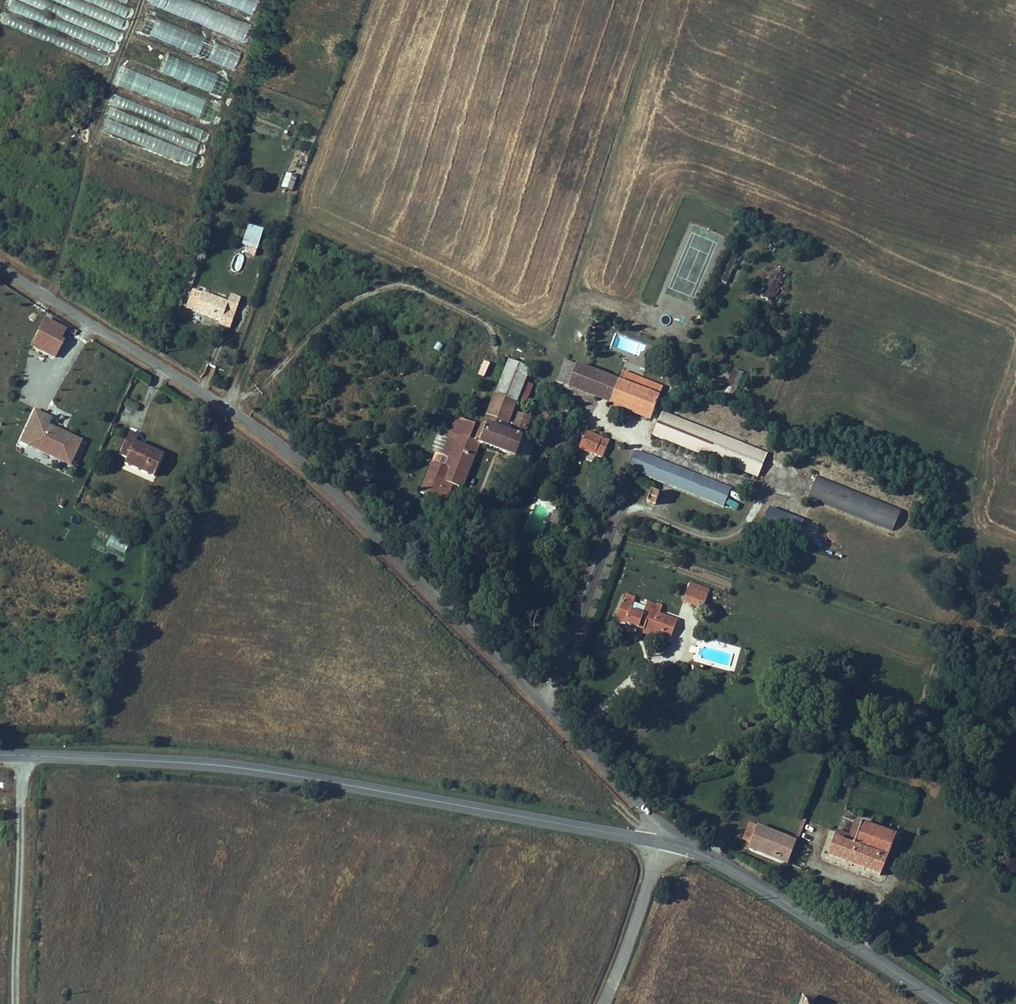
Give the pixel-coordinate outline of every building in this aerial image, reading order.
[(119,28),(44,0),(11,0),(7,11),(109,48),(113,37),(115,38),(119,28)] [(82,0),(53,0),(122,25),(125,16),(82,0)] [(244,39),(250,21),(191,0),(150,0),(148,5),(244,39)] [(253,13),(258,0),(219,0),(253,13)] [(106,54),(3,12),(0,19),(0,23),(102,64),(106,54)] [(234,69),(241,52),(146,12),(138,30),(234,69)] [(168,54),(161,72),(222,96),(229,78),(168,54)] [(211,123),(218,105),(125,68),(118,85),(211,123)] [(90,108),(93,101),(84,97),(81,104),(90,108)] [(99,147),(189,177),(197,152),(196,151),(200,139),(201,139),(205,127),(115,98),(99,147)] [(283,187),(294,190),(297,175),(286,173),(283,187)] [(258,249),(264,228),(249,223),(242,244),(258,249)] [(770,269),(762,298),(774,301),(782,272),(770,269)] [(194,312),(220,321),(219,324),(219,325),(229,328),(234,313),(225,310),(227,302),(201,293),(194,312)] [(45,321),(40,331),(59,340),(64,330),(45,321)] [(517,413),(513,424),(508,423),(528,370),(508,360),(482,425),(479,424),(472,441),(457,436),(456,441),(447,438),(441,455),(449,458),(446,468),(431,463),(420,493),(444,502),(451,484),(460,488),(478,443),(496,451),(514,457),(529,418),(517,413)] [(477,375),(483,377),(489,362),(483,360),(477,375)] [(556,381),(567,386),(575,365),(564,361),(556,381)] [(598,389),(600,383),(603,376),(575,365),(567,386),(596,397),(598,389)] [(733,399),(743,372),(730,368),(720,394),(733,399)] [(617,382),(603,376),(600,383),(598,389),(596,397),(609,402),(617,382)] [(617,382),(609,402),(622,407),(630,387),(617,382)] [(630,387),(622,407),(650,418),(658,397),(630,387)] [(18,446),(72,464),(81,437),(48,425),(52,415),(31,408),(18,446)] [(700,454),(748,473),(757,451),(661,413),(652,435),(700,454)] [(545,415),(541,422),(545,425),(550,418),(545,415)] [(459,423),(456,431),(470,436),(473,428),(459,423)] [(138,435),(130,431),(120,453),(128,456),(125,463),(154,476),(163,455),(135,442),(138,435)] [(584,431),(578,449),(619,465),(622,466),(629,449),(584,431)] [(628,468),(635,451),(629,449),(622,466),(628,468)] [(628,468),(630,469),(658,480),(723,506),(730,490),(635,451),(628,468)] [(757,476),(765,455),(757,451),(748,473),(757,476)] [(816,476),(808,497),(892,530),(900,509),(816,476)] [(650,492),(646,501),(654,504),(658,495),(650,492)] [(768,506),(761,523),(797,537),(804,519),(768,506)] [(552,509),(549,522),(557,524),(560,511),(552,509)] [(111,535),(107,543),(123,552),(127,544),(111,535)] [(690,583),(688,587),(707,594),(708,590),(690,583)] [(702,608),(707,594),(688,587),(687,592),(683,601),(702,608)] [(633,605),(622,602),(616,620),(625,623),(629,611),(630,612),(633,605)] [(630,612),(629,611),(625,623),(643,630),(656,634),(669,639),(676,620),(659,614),(662,606),(657,604),(656,607),(647,604),(642,616),(630,612)] [(642,634),(655,638),(656,634),(643,630),(642,634)] [(870,826),(894,835),(897,827),(873,818),(870,826)] [(827,856),(880,875),(894,835),(870,826),(855,821),(849,836),(836,831),(827,856)] [(743,840),(750,843),(756,827),(749,824),(743,840)] [(795,841),(756,827),(750,843),(748,849),(786,863),(791,851),(795,841)]
